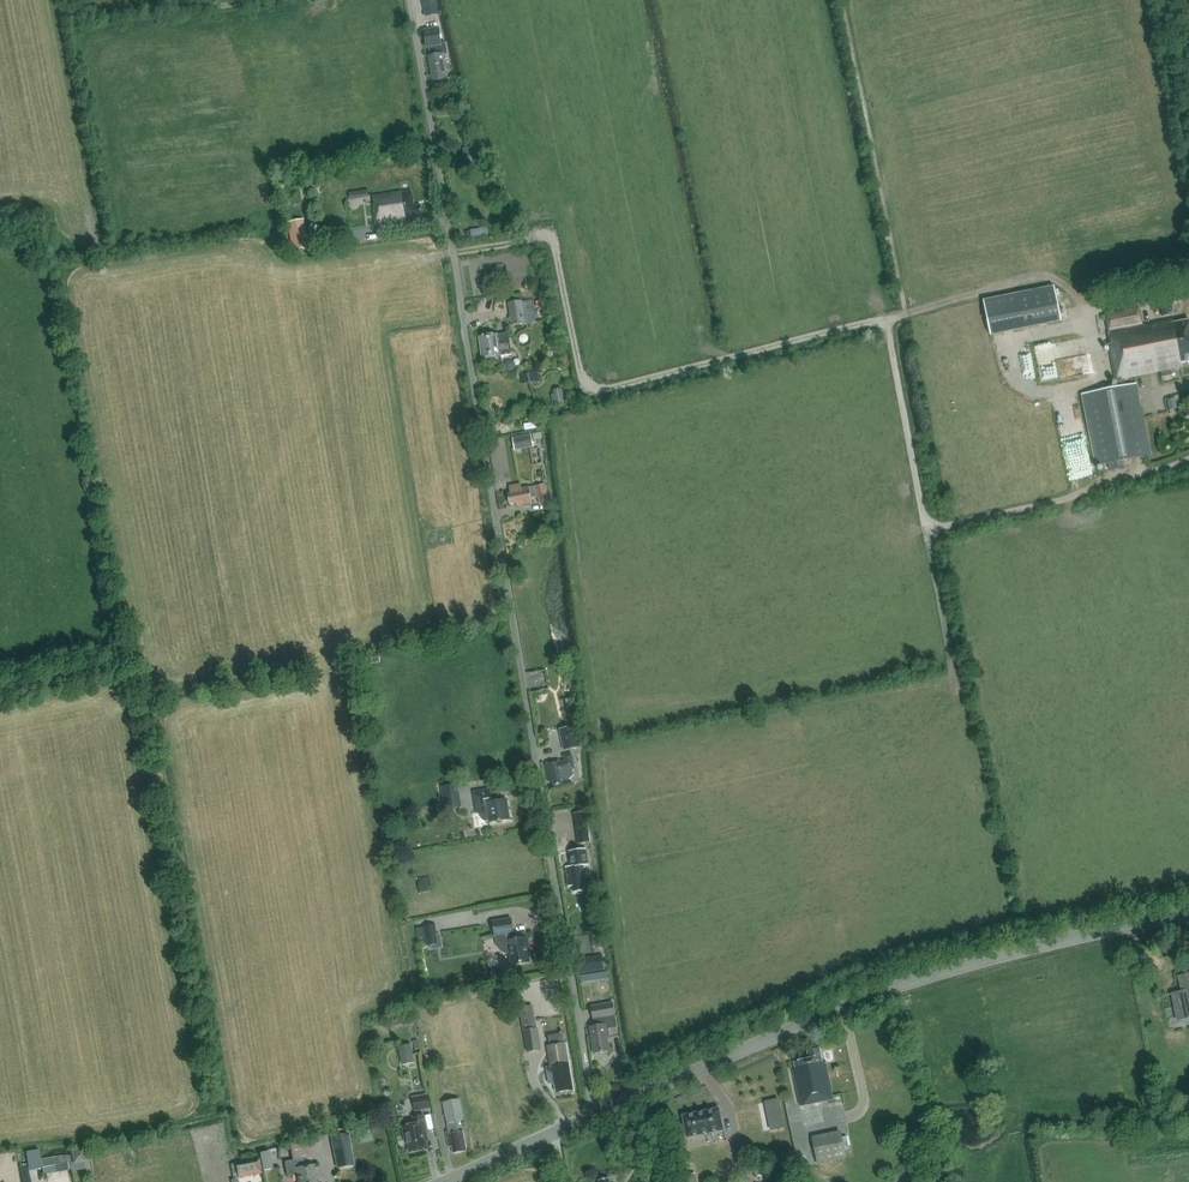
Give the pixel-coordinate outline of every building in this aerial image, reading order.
[(300,1),(303,15),(309,14),(306,0),(304,0),(300,1)] [(436,0),(422,0),(425,16),(439,14),(436,0)] [(446,55),(444,45),(440,46),(438,29),(423,32),(426,49),(428,49),(429,58),(427,58),(430,78),(433,77),(434,82),(446,80),(442,56),(446,55)] [(477,147),(464,149),(466,163),(473,162),(473,159),(479,158),(477,147)] [(349,192),(349,197),(369,196),(368,185),(357,185),(358,191),(349,192)] [(372,205),(376,225),(408,219),(408,217),(422,215),(420,204),(414,206),(411,191),(402,193),(401,192),(373,197),(375,205),(372,205)] [(309,248),(303,219),(286,222),(292,251),(309,248)] [(1099,289),(1097,277),(1084,280),(1086,291),(1099,289)] [(1007,296),(1014,331),(1061,321),(1054,286),(1007,296)] [(1166,298),(1159,300),(1162,317),(1169,315),(1166,298)] [(537,322),(534,301),(523,302),(523,301),(509,302),(512,326),(537,322)] [(1103,314),(1103,315),(1104,321),(1109,344),(1107,345),(1114,380),(1115,380),(1117,388),(1080,395),(1094,466),(1108,463),(1123,460),(1148,455),(1134,384),(1122,387),(1120,379),(1181,367),(1180,363),(1188,361),(1188,324),(1188,319),(1172,322),(1171,319),(1142,325),(1139,307),(1103,314)] [(512,354),(509,332),(497,334),(497,333),(479,336),(482,359),(491,358),(492,364),(502,362),(501,355),(512,354)] [(540,382),(538,372),(521,375),(523,385),(540,382)] [(564,400),(561,388),(553,390),(556,402),(564,400)] [(1167,399),(1170,410),(1178,407),(1175,396),(1167,399)] [(531,435),(512,438),(515,450),(534,447),(531,435)] [(1123,460),(1108,463),(1109,469),(1125,466),(1123,460)] [(537,498),(538,505),(548,503),(544,485),(528,488),(528,487),(521,489),(520,485),(508,486),(510,494),(507,495),(508,505),(515,504),(515,507),(531,504),(530,499),(537,498)] [(377,654),(367,656),(368,664),(378,662),(377,654)] [(527,672),(530,691),(547,689),(545,670),(527,672)] [(566,709),(575,707),(573,697),(564,699),(566,709)] [(570,723),(578,721),(575,710),(568,712),(570,723)] [(581,747),(576,725),(559,729),(563,750),(581,747)] [(563,782),(562,780),(569,778),(574,774),(573,768),(575,768),(571,752),(563,754),(564,759),(561,760),(560,759),(544,762),(548,781),(551,780),(553,785),(563,782)] [(442,786),(445,808),(459,806),(456,784),(442,786)] [(485,820),(489,820),(489,822),(510,819),(507,799),(488,802),(487,798),(491,797),(490,789),(474,791),(478,813),(481,812),(482,817),(482,819),(484,820),(485,820)] [(574,818),(576,832),(588,830),(586,816),(574,818)] [(571,866),(566,867),(569,886),(573,886),(574,892),(584,891),(583,887),(582,878),(585,877),(585,875),(583,865),(588,865),(586,849),(569,852),(571,866)] [(430,877),(418,879),(420,892),(432,891),(430,877)] [(493,920),(496,935),(499,935),(500,941),(499,941),(499,944),(500,947),(502,949),(505,950),(507,951),(510,951),(512,964),(531,961),(528,946),(530,945),(529,936),(515,938),(514,932),(515,932),(512,917),(493,920)] [(425,927),(417,928),(418,938),(426,937),(428,945),(431,944),(440,943),(438,935),(437,924),(425,926),(425,927)] [(603,955),(576,959),(579,974),(605,970),(603,955)] [(586,974),(587,981),(598,980),(597,973),(586,974)] [(1180,976),(1183,991),(1173,993),(1175,1007),(1181,1005),(1184,1018),(1188,1017),(1188,974),(1180,976)] [(594,1027),(590,1027),(593,1047),(599,1046),(600,1052),(610,1051),(608,1036),(609,1036),(608,1025),(606,1025),(604,1017),(615,1015),(613,1002),(591,1005),(593,1018),(594,1027)] [(530,1007),(520,1008),(528,1052),(537,1050),(541,1050),(538,1028),(537,1028),(534,1029),(530,1007)] [(550,1073),(548,1073),(549,1084),(555,1083),(556,1092),(573,1090),(565,1043),(550,1046),(548,1046),(551,1067),(550,1067),(550,1073)] [(412,1044),(400,1046),(403,1062),(415,1060),(412,1044)] [(800,1105),(832,1099),(825,1063),(823,1063),(820,1049),(809,1051),(810,1058),(795,1061),(796,1068),(793,1068),(800,1105)] [(413,1097),(415,1111),(430,1108),(427,1095),(413,1097)] [(465,1119),(461,1099),(443,1102),(449,1130),(447,1131),(447,1134),(449,1147),(453,1146),(454,1153),(467,1151),(463,1131),(458,1132),(456,1126),(454,1127),(453,1121),(465,1119)] [(682,1114),(687,1137),(724,1129),(719,1107),(682,1114)] [(768,1114),(771,1131),(785,1128),(782,1111),(768,1114)] [(413,1118),(414,1125),(403,1127),(404,1136),(406,1135),(409,1152),(427,1149),(425,1135),(427,1135),(423,1116),(413,1118)] [(369,1125),(356,1129),(358,1137),(372,1133),(369,1125)] [(354,1166),(348,1134),(330,1137),(336,1169),(354,1166)] [(815,1163),(844,1158),(839,1134),(811,1140),(815,1163)] [(83,1162),(82,1156),(82,1152),(71,1154),(72,1155),(73,1164),(83,1162)] [(58,1157),(41,1160),(43,1170),(43,1173),(60,1170),(58,1157)] [(237,1163),(239,1177),(263,1173),(260,1159),(237,1163)] [(284,1163),(287,1176),(297,1174),(298,1181),(317,1181),(313,1164),(305,1166),(303,1159),(284,1163)] [(767,1181),(771,1181),(786,1179),(784,1169),(765,1172),(767,1181)] [(692,1173),(678,1176),(679,1181),(694,1181),(692,1173)]
